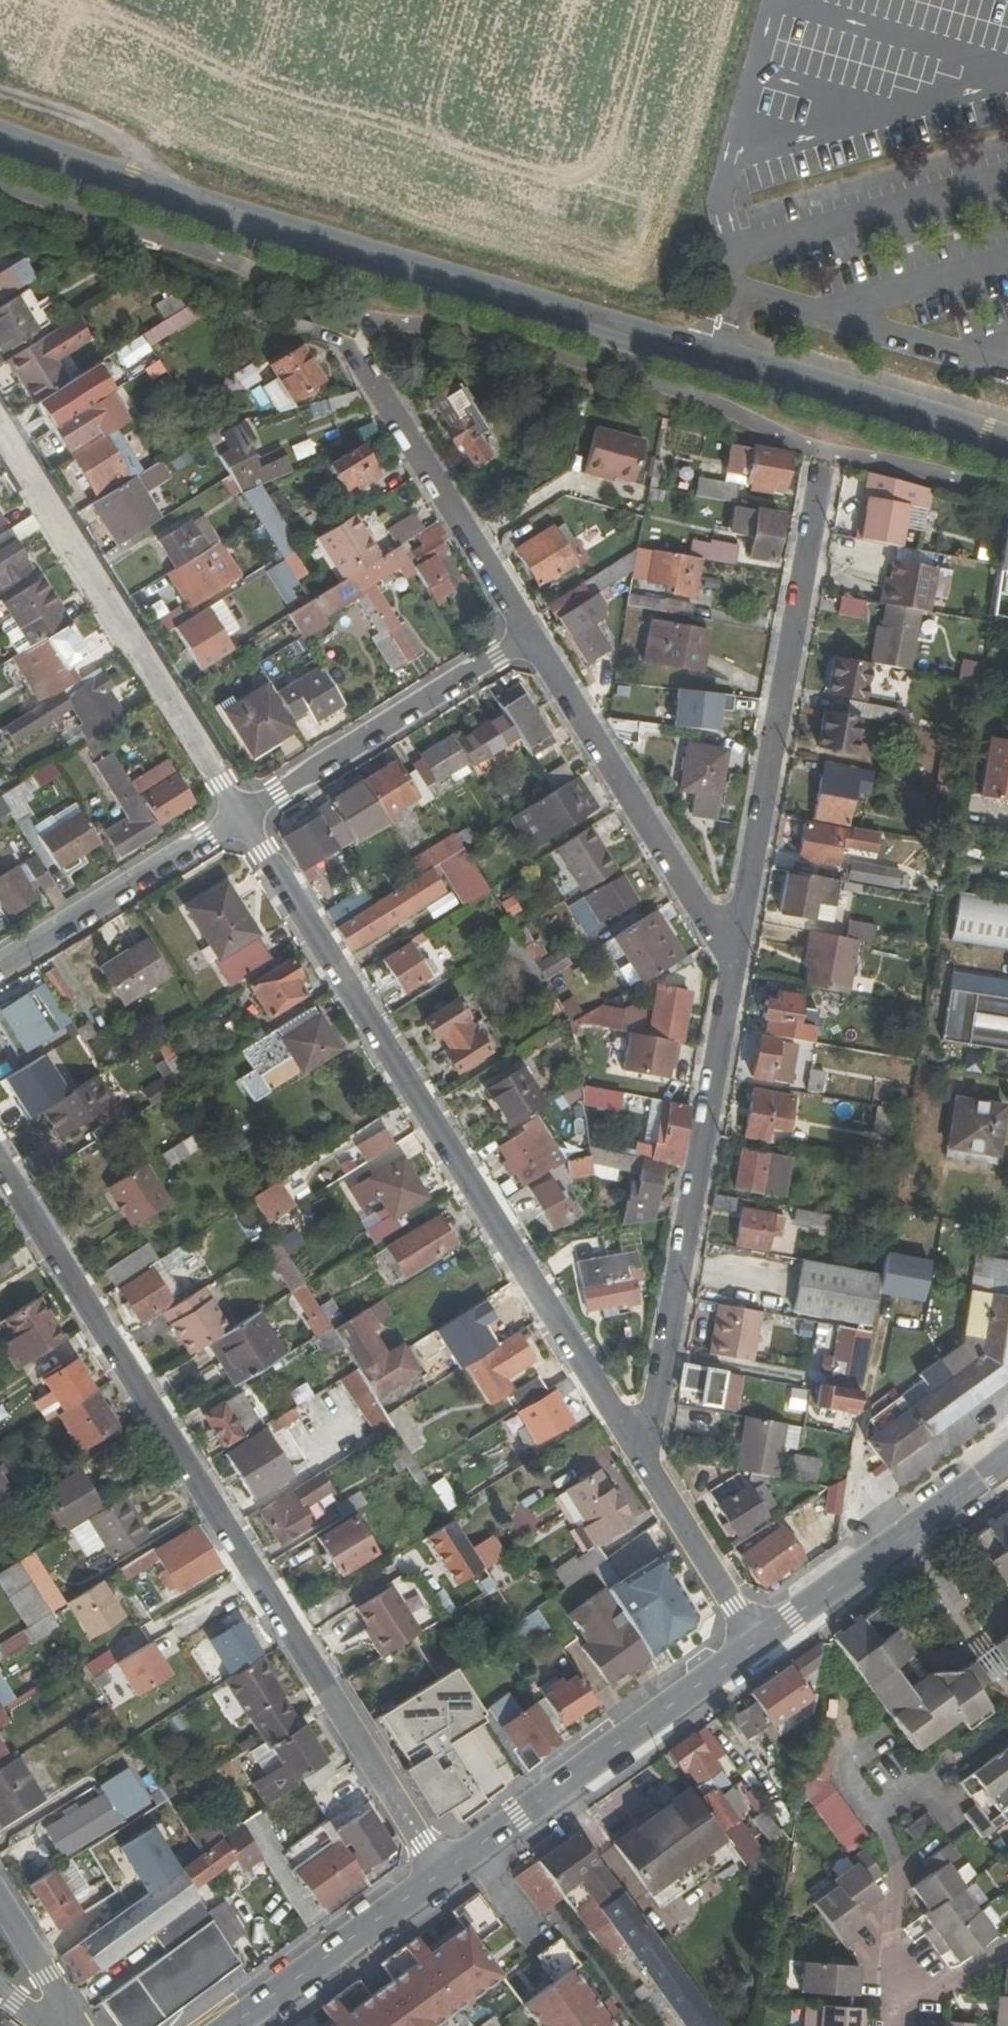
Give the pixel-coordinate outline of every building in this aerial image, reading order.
[(21,218),(0,211),(0,231),(21,218)] [(13,297),(0,306),(0,348),(3,352),(22,341),(10,320),(22,313),(13,297)] [(193,304),(176,314),(183,325),(200,314),(193,304)] [(308,315),(283,307),(275,329),(301,338),(309,318),(308,315)] [(7,358),(15,371),(19,369),(28,383),(36,395),(65,377),(53,358),(89,336),(77,317),(41,339),(40,337),(7,358)] [(310,365),(298,347),(267,367),(289,402),(321,382),(310,365)] [(78,372),(43,394),(59,416),(94,397),(78,372)] [(472,469),(490,458),(475,435),(482,431),(456,386),(430,401),(445,428),(441,430),(452,449),(458,447),(472,469)] [(328,415),(364,407),(354,391),(324,399),(328,415)] [(96,432),(83,409),(50,430),(57,441),(64,452),(96,432)] [(214,430),(201,434),(228,477),(238,493),(239,495),(290,473),(280,450),(254,462),(245,444),(251,441),(245,425),(218,436),(214,430)] [(598,471),(611,475),(630,479),(640,439),(594,426),(583,472),(597,476),(598,471)] [(78,474),(89,493),(123,472),(101,435),(67,456),(78,474)] [(310,436),(291,442),(296,457),(315,450),(310,436)] [(751,451),(730,447),(725,476),(746,480),(745,485),(751,486),(750,492),(768,496),(769,490),(782,492),(785,474),(788,456),(753,445),(751,451)] [(377,478),(358,448),(326,466),(341,491),(351,485),(355,491),(377,478)] [(127,479),(93,499),(86,504),(99,526),(112,549),(146,528),(130,501),(157,484),(145,467),(127,479)] [(608,480),(611,475),(598,471),(597,476),(608,480)] [(89,493),(93,499),(127,479),(123,472),(89,493)] [(228,477),(219,482),(229,498),(238,493),(228,477)] [(692,498),(733,505),(737,487),(695,479),(692,498)] [(855,540),(899,548),(907,506),(931,510),(933,495),(867,481),(863,498),(868,499),(866,506),(865,511),(863,525),(857,524),(855,540)] [(269,507),(253,517),(254,519),(257,524),(280,562),(297,552),(269,507)] [(745,555),(773,560),(776,540),(780,517),(737,509),(732,535),(748,539),(745,555)] [(624,525),(615,512),(563,544),(552,527),(514,551),(525,569),(536,588),(585,558),(582,552),(624,525)] [(28,516),(4,531),(10,543),(0,550),(0,589),(29,571),(20,555),(13,545),(38,531),(28,516)] [(172,570),(198,554),(204,551),(215,544),(218,542),(202,518),(156,546),(172,570)] [(385,535),(394,548),(397,546),(413,536),(416,534),(407,522),(385,535)] [(442,534),(434,522),(416,534),(413,536),(420,545),(409,552),(416,564),(411,568),(414,574),(435,608),(444,601),(443,597),(452,590),(432,558),(443,551),(436,538),(442,534)] [(280,562),(257,524),(246,531),(270,569),(280,562)] [(704,538),(701,561),(736,568),(739,544),(704,538)] [(236,578),(215,544),(204,551),(198,554),(172,570),(165,575),(175,592),(186,609),(236,578)] [(349,577),(404,664),(419,655),(401,624),(398,626),(373,585),(396,570),(403,580),(414,574),(411,568),(397,546),(394,548),(349,577)] [(701,561),(634,549),(633,551),(629,575),(628,578),(669,586),(667,594),(693,599),(701,561)] [(595,596),(629,575),(633,551),(546,607),(554,622),(560,618),(595,596)] [(918,611),(928,613),(935,568),(892,560),(890,578),(887,588),(881,586),(878,604),(885,605),(918,611)] [(270,569),(263,573),(277,597),(295,586),(280,562),(270,569)] [(887,588),(890,578),(883,576),(881,586),(887,588)] [(38,577),(0,601),(0,602),(29,647),(43,638),(67,623),(52,598),(38,577)] [(349,577),(306,603),(285,616),(298,636),(303,644),(328,627),(323,619),(353,600),(377,635),(370,640),(391,673),(404,664),(349,577)] [(623,607),(690,619),(692,606),(625,594),(623,607)] [(603,611),(595,596),(560,618),(571,636),(567,639),(575,651),(583,665),(607,650),(589,620),(603,611)] [(868,602),(839,597),(836,611),(865,617),(868,602)] [(196,670),(245,640),(219,599),(171,629),(184,649),(196,670)] [(908,671),(918,611),(885,605),(882,627),(876,627),(869,664),(908,671)] [(689,650),(703,653),(707,633),(648,622),(640,661),(686,670),(689,650)] [(46,641),(43,638),(29,647),(4,662),(8,669),(24,660),(30,669),(52,655),(62,672),(30,692),(39,706),(78,681),(68,668),(87,656),(79,642),(69,626),(46,641)] [(699,672),(703,653),(689,650),(686,670),(699,672)] [(869,664),(833,657),(830,676),(827,695),(862,701),(869,664)] [(956,680),(967,682),(970,663),(960,661),(956,680)] [(342,706),(318,668),(275,695),(291,721),(305,713),(312,724),(327,715),(342,706)] [(98,734),(122,719),(110,700),(105,693),(110,689),(98,671),(3,730),(11,744),(69,708),(80,726),(76,729),(85,742),(87,741),(98,734)] [(291,732),(262,687),(221,713),(235,736),(250,758),(291,732)] [(515,689),(493,702),(501,715),(516,740),(523,751),(545,737),(530,713),(515,689)] [(733,697),(674,690),(669,726),(714,733),(717,712),(730,714),(733,697)] [(844,716),(893,725),(895,710),(847,701),(844,716)] [(454,743),(468,766),(470,769),(516,740),(501,715),(477,729),(454,743)] [(815,748),(853,754),(858,722),(820,715),(818,731),(815,748)] [(91,748),(102,741),(98,734),(87,741),(91,748)] [(454,743),(451,738),(434,748),(418,758),(434,785),(448,777),(452,786),(469,775),(464,768),(468,766),(454,743)] [(1007,799),(1007,743),(991,740),(981,795),(1007,799)] [(139,845),(160,831),(156,825),(132,787),(108,751),(102,741),(91,748),(98,758),(95,760),(134,820),(106,837),(118,858),(139,845)] [(725,752),(687,745),(685,759),(682,772),(679,791),(693,793),(690,814),(713,819),(720,781),(725,752)] [(962,788),(967,754),(939,750),(935,783),(962,788)] [(381,770),(360,783),(383,820),(414,801),(418,807),(428,800),(402,758),(381,770)] [(848,828),(858,769),(822,762),(817,792),(811,822),(848,828)] [(132,787),(156,825),(174,814),(192,803),(167,764),(132,787)] [(549,794),(571,780),(563,768),(542,782),(549,794)] [(16,825),(27,817),(20,806),(31,799),(27,794),(38,787),(31,776),(0,795),(0,800),(16,825)] [(585,794),(576,777),(571,780),(549,794),(507,820),(524,846),(558,825),(561,831),(595,810),(585,794)] [(336,794),(340,800),(316,816),(336,848),(339,854),(386,825),(383,820),(360,783),(346,791),(345,789),(336,794)] [(947,800),(948,789),(935,786),(934,798),(947,800)] [(78,856),(99,842),(74,803),(49,819),(54,826),(37,838),(56,870),(78,856)] [(293,849),(286,854),(292,863),(298,872),(336,848),(316,816),(285,836),(293,849)] [(795,860),(821,865),(824,855),(837,856),(839,848),(846,849),(850,832),(802,823),(798,841),(795,860)] [(527,852),(561,831),(558,825),(524,846),(527,852)] [(602,851),(588,830),(552,852),(579,895),(615,872),(602,851)] [(417,876),(428,869),(436,864),(452,854),(444,842),(410,863),(417,876)] [(452,854),(436,864),(462,908),(486,893),(459,850),(452,854)] [(63,902),(35,856),(0,878),(0,909),(5,917),(20,908),(35,898),(27,884),(33,879),(52,909),(63,902)] [(846,879),(896,888),(899,871),(849,862),(846,879)] [(361,890),(370,906),(379,900),(356,865),(348,869),(361,890)] [(340,941),(347,952),(443,893),(428,869),(417,876),(379,900),(370,906),(333,929),(340,941)] [(832,906),(837,881),(784,873),(781,893),(778,914),(811,919),(814,903),(832,906)] [(579,922),(587,935),(636,904),(628,891),(619,878),(580,901),(582,907),(575,911),(582,920),(579,922)] [(944,899),(947,882),(934,879),(931,897),(944,899)] [(246,923),(223,885),(182,910),(216,962),(214,964),(227,986),(269,960),(246,923)] [(323,914),(333,929),(370,906),(361,890),(323,914)] [(958,894),(951,936),(1007,945),(1007,902),(958,894)] [(668,936),(654,914),(611,940),(637,984),(682,958),(668,936)] [(856,940),(863,941),(866,923),(837,918),(834,936),(856,940)] [(804,986),(848,994),(856,940),(834,936),(809,932),(805,949),(802,966),(807,967),(804,986)] [(419,935),(408,942),(409,945),(379,963),(390,979),(400,995),(429,977),(413,951),(424,943),(419,935)] [(513,936),(490,950),(519,996),(542,982),(513,936)] [(166,978),(143,942),(120,956),(98,970),(120,1006),(166,978)] [(287,958),(245,985),(266,1020),(305,996),(297,984),(301,981),(294,970),(287,958)] [(52,971),(40,978),(61,1012),(72,1004),(52,971)] [(952,976),(942,1038),(1007,1049),(1007,985),(952,976)] [(631,1035),(680,1044),(684,1021),(690,992),(654,985),(651,1001),(615,1016),(590,1011),(572,1023),(609,1030),(631,1035)] [(761,1019),(794,1024),(799,996),(775,992),(773,1001),(764,999),(763,1008),(761,1019)] [(32,994),(0,1015),(0,1047),(5,1044),(13,1057),(55,1031),(32,994)] [(549,1017),(559,1011),(550,996),(540,1002),(549,1017)] [(452,1001),(420,1023),(432,1043),(437,1040),(440,1045),(444,1052),(439,1056),(452,1077),(487,1055),(452,1001)] [(323,1029),(309,1006),(238,1050),(251,1072),(237,1080),(251,1104),(266,1094),(258,1078),(289,1059),(299,1075),(338,1052),(323,1029)] [(86,1026),(74,1033),(99,1074),(125,1058),(107,1029),(94,1038),(86,1026)] [(623,1073),(667,1081),(669,1070),(671,1059),(676,1060),(680,1044),(631,1035),(623,1073)] [(749,1078),(788,1084),(795,1046),(756,1039),(752,1058),(749,1078)] [(166,1044),(155,1051),(161,1061),(169,1073),(179,1088),(189,1081),(166,1044)] [(169,1073),(161,1061),(152,1067),(160,1079),(169,1073)] [(497,1110),(509,1129),(545,1107),(520,1068),(485,1090),(497,1110)] [(806,1089),(819,1091),(823,1073),(809,1071),(806,1089)] [(84,1084),(89,1081),(82,1072),(67,1082),(72,1091),(84,1084)] [(165,1096),(179,1088),(169,1073),(160,1079),(136,1094),(146,1108),(165,1096)] [(100,1089),(93,1078),(89,1081),(84,1084),(91,1094),(100,1089)] [(109,1104),(100,1089),(91,1094),(84,1084),(72,1091),(41,1110),(58,1136),(109,1104)] [(607,1108),(610,1092),(578,1087),(580,1103),(607,1108)] [(791,1098),(751,1091),(746,1114),(743,1137),(766,1141),(768,1129),(784,1131),(791,1098)] [(945,1149),(995,1157),(1004,1106),(952,1098),(945,1149)] [(631,1158),(661,1164),(676,1167),(681,1139),(687,1108),(643,1099),(631,1158)] [(214,1125),(201,1102),(191,1108),(203,1131),(214,1125)] [(889,1137),(894,1109),(876,1106),(872,1134),(889,1137)] [(514,1175),(523,1189),(551,1171),(540,1155),(547,1150),(541,1138),(533,1144),(524,1132),(497,1148),(505,1160),(499,1165),(503,1172),(508,1179),(514,1175)] [(357,1149),(366,1163),(392,1147),(383,1133),(357,1149)] [(200,1147),(198,1144),(192,1136),(160,1156),(168,1168),(200,1147)] [(655,1194),(661,1164),(652,1162),(631,1158),(587,1149),(589,1161),(590,1175),(591,1178),(614,1182),(615,1172),(635,1176),(635,1183),(629,1183),(620,1228),(650,1223),(655,1194)] [(734,1189),(780,1197),(788,1159),(740,1151),(737,1170),(734,1189)] [(412,1179),(400,1160),(366,1181),(390,1221),(425,1199),(412,1179)] [(570,1178),(590,1175),(589,1161),(568,1164),(570,1178)] [(130,1226),(166,1203),(144,1166),(107,1189),(130,1226)] [(295,1207),(278,1180),(248,1199),(251,1203),(265,1226),(295,1207)] [(572,1219),(548,1181),(529,1193),(541,1212),(552,1231),(572,1219)] [(735,1198),(713,1194),(710,1207),(733,1211),(735,1198)] [(827,1230),(829,1215),(793,1209),(792,1223),(827,1230)] [(735,1248),(765,1253),(768,1236),(780,1238),(783,1218),(741,1210),(738,1228),(735,1248)] [(443,1232),(434,1217),(383,1251),(401,1278),(452,1246),(443,1232)] [(192,1258),(184,1244),(156,1262),(147,1267),(149,1270),(116,1291),(126,1308),(137,1325),(170,1305),(156,1280),(192,1258)] [(109,1280),(114,1288),(147,1267),(156,1262),(146,1246),(105,1271),(109,1280)] [(635,1250),(629,1251),(635,1284),(641,1284),(635,1250)] [(635,1284),(629,1251),(574,1263),(578,1287),(583,1311),(588,1310),(588,1312),(624,1307),(625,1310),(640,1307),(635,1284)] [(5,1254),(0,1257),(0,1277),(14,1269),(5,1254)] [(938,1361),(952,1380),(950,1383),(967,1409),(1007,1379),(1007,1257),(996,1255),(995,1259),(981,1258),(977,1280),(971,1280),(960,1344),(938,1361)] [(931,1266),(884,1259),(878,1296),(925,1304),(931,1266)] [(877,1276),(802,1263),(793,1311),(867,1325),(877,1276)] [(303,1287),(302,1286),(288,1294),(315,1336),(329,1328),(317,1309),(303,1287)] [(219,1336),(194,1294),(154,1319),(167,1340),(180,1361),(206,1345),(219,1336)] [(1,1320),(28,1363),(62,1343),(49,1321),(35,1299),(1,1320)] [(317,1309),(329,1328),(331,1332),(344,1324),(330,1301),(317,1309)] [(331,1332),(350,1361),(356,1370),(365,1384),(375,1401),(417,1374),(400,1347),(386,1356),(371,1329),(388,1318),(378,1303),(344,1324),(331,1332)] [(713,1355),(754,1363),(762,1313),(722,1306),(713,1355)] [(255,1314),(219,1336),(206,1345),(233,1388),(282,1357),(255,1314)] [(412,1346),(436,1384),(464,1367),(481,1356),(469,1337),(457,1318),(412,1346)] [(869,1332),(839,1326),(828,1387),(816,1384),(812,1410),(854,1417),(869,1332)] [(329,1328),(315,1336),(311,1339),(324,1359),(330,1355),(339,1368),(350,1361),(331,1332),(329,1328)] [(525,1348),(517,1334),(481,1356),(464,1367),(487,1405),(512,1390),(506,1380),(534,1362),(525,1348)] [(952,1380),(938,1361),(918,1376),(928,1391),(907,1408),(899,1398),(868,1420),(875,1432),(865,1439),(885,1470),(947,1424),(967,1409),(950,1383),(952,1380)] [(49,1395),(60,1413),(93,1392),(83,1377),(74,1362),(61,1371),(59,1367),(40,1380),(49,1395)] [(680,1378),(678,1391),(698,1394),(697,1404),(719,1408),(726,1372),(683,1365),(680,1378)] [(510,1396),(518,1410),(545,1394),(536,1380),(510,1396)] [(558,1401),(573,1391),(566,1381),(551,1390),(553,1393),(515,1417),(522,1429),(515,1433),(524,1446),(530,1443),(533,1447),(572,1424),(565,1412),(558,1401)] [(375,1401),(365,1384),(353,1391),(381,1436),(385,1434),(393,1429),(385,1416),(375,1401)] [(777,1408),(801,1412),(804,1393),(781,1387),(777,1408)] [(60,1413),(55,1415),(78,1452),(116,1428),(105,1410),(94,1391),(93,1392),(60,1413)] [(221,1450),(259,1426),(239,1394),(201,1417),(221,1450)] [(60,1413),(49,1395),(36,1402),(47,1420),(55,1415),(60,1413)] [(391,1423),(390,1424),(407,1449),(421,1440),(397,1405),(384,1413),(391,1423)] [(298,1417),(294,1409),(221,1454),(249,1501),(290,1475),(266,1437),(298,1417)] [(787,1480),(798,1426),(755,1418),(746,1472),(787,1480)] [(411,1476),(419,1471),(393,1429),(385,1434),(401,1459),(411,1476)] [(385,1434),(381,1436),(380,1437),(395,1462),(401,1459),(385,1434)] [(313,1478),(321,1474),(354,1453),(345,1440),(305,1466),(313,1478)] [(793,1480),(817,1481),(818,1454),(794,1453),(793,1480)] [(98,1507),(76,1472),(40,1494),(63,1528),(98,1507)] [(313,1478),(258,1513),(276,1543),(311,1524),(309,1521),(323,1512),(316,1500),(332,1492),(321,1474),(313,1478)] [(442,1505),(454,1499),(443,1474),(431,1480),(442,1505)] [(589,1572),(602,1562),(592,1546),(627,1523),(612,1498),(597,1474),(559,1497),(587,1545),(555,1567),(567,1588),(589,1572)] [(749,1493),(738,1474),(708,1493),(717,1508),(727,1524),(722,1526),(729,1537),(733,1534),(734,1536),(764,1517),(762,1514),(757,1505),(769,1497),(763,1489),(758,1487),(749,1493)] [(15,1505),(29,1496),(22,1485),(10,1492),(0,1477),(0,1502),(9,1496),(15,1505)] [(343,1519),(364,1505),(357,1494),(336,1508),(343,1519)] [(136,1516),(124,1496),(66,1532),(82,1558),(101,1546),(110,1559),(148,1535),(136,1516)] [(774,1506),(769,1497),(757,1505),(762,1514),(774,1506)] [(971,1539),(978,1548),(989,1564),(998,1575),(1004,1584),(1007,1581),(1007,1512),(971,1539)] [(351,1520),(316,1542),(338,1577),(373,1554),(351,1520)] [(480,1568),(451,1522),(414,1545),(426,1565),(433,1561),(451,1588),(480,1568)] [(149,1550),(116,1571),(122,1582),(156,1561),(177,1594),(221,1567),(209,1547),(196,1527),(151,1554),(149,1550)] [(764,1585),(799,1561),(780,1530),(744,1553),(754,1569),(764,1585)] [(31,1553),(16,1562),(48,1613),(63,1604),(31,1553)] [(653,1559),(602,1592),(643,1653),(686,1625),(689,1615),(671,1587),(653,1559)] [(16,1562),(0,1572),(0,1589),(25,1628),(48,1613),(16,1562)] [(99,1582),(65,1603),(88,1639),(121,1618),(99,1582)] [(442,1586),(432,1592),(443,1612),(453,1607),(442,1586)] [(410,1639),(418,1634),(389,1588),(355,1610),(370,1633),(384,1656),(410,1639)] [(643,1653),(620,1619),(602,1592),(600,1589),(567,1611),(586,1640),(579,1644),(606,1684),(625,1670),(645,1656),(643,1653)] [(511,1622),(521,1638),(547,1623),(537,1607),(511,1622)] [(833,1639),(896,1725),(915,1750),(957,1719),(963,1726),(989,1708),(975,1688),(960,1668),(950,1669),(934,1671),(922,1672),(905,1685),(891,1667),(909,1653),(901,1643),(892,1629),(882,1615),(877,1608),(833,1639)] [(48,1613),(25,1628),(0,1644),(0,1654),(3,1660),(57,1627),(48,1613)] [(207,1644),(225,1674),(256,1655),(237,1624),(207,1644)] [(993,1644),(1007,1665),(1007,1664),(1007,1641),(1004,1636),(993,1644)] [(504,1789),(468,1732),(436,1681),(410,1639),(384,1656),(344,1682),(430,1820),(447,1810),(456,1824),(504,1789)] [(798,1680),(817,1666),(822,1641),(792,1660),(793,1663),(789,1667),(787,1664),(746,1692),(757,1708),(736,1724),(746,1739),(809,1695),(798,1680)] [(150,1643),(116,1663),(136,1695),(169,1675),(150,1643)] [(972,1659),(987,1680),(1007,1665),(993,1644),(972,1659)] [(108,1651),(82,1667),(89,1679),(116,1663),(108,1651)] [(922,1672),(909,1653),(891,1667),(905,1685),(922,1672)] [(645,1656),(625,1670),(630,1678),(650,1664),(645,1656)] [(960,1668),(975,1688),(987,1680),(972,1659),(960,1668)] [(278,1690),(259,1661),(223,1683),(260,1743),(297,1720),(278,1690)] [(454,1670),(436,1681),(468,1732),(483,1722),(480,1717),(483,1716),(481,1713),(454,1670)] [(573,1676),(542,1696),(561,1726),(592,1706),(573,1676)] [(508,1695),(481,1713),(483,1716),(519,1774),(537,1761),(534,1757),(557,1742),(551,1733),(531,1703),(519,1711),(508,1695)] [(542,1696),(533,1702),(531,1703),(551,1733),(561,1726),(542,1696)] [(297,1720),(260,1743),(247,1751),(263,1776),(250,1786),(263,1807),(299,1781),(306,1792),(322,1782),(332,1775),(315,1748),(297,1720)] [(725,1839),(743,1866),(761,1853),(737,1818),(744,1811),(735,1799),(728,1804),(718,1791),(730,1782),(714,1761),(724,1753),(705,1726),(667,1753),(681,1774),(687,1769),(697,1782),(689,1788),(725,1839)] [(806,1732),(799,1775),(826,1779),(833,1737),(806,1732)] [(959,1781),(977,1805),(994,1828),(1007,1818),(1007,1745),(959,1781)] [(785,1765),(773,1748),(762,1755),(775,1772),(785,1765)] [(14,1758),(3,1765),(0,1767),(0,1829),(42,1802),(14,1758)] [(52,1844),(60,1858),(144,1805),(125,1771),(111,1780),(97,1788),(102,1795),(44,1831),(52,1844)] [(725,1839),(689,1788),(688,1787),(612,1841),(648,1894),(725,1839)] [(166,1801),(158,1789),(148,1796),(155,1807),(166,1801)] [(835,1790),(812,1806),(847,1853),(869,1837),(835,1790)] [(994,1828),(977,1805),(963,1815),(972,1827),(981,1838),(986,1834),(994,1828)] [(366,1812),(332,1833),(361,1879),(367,1888),(395,1867),(399,1847),(393,1838),(385,1843),(376,1827),(366,1812)] [(925,1812),(902,1828),(911,1840),(934,1825),(925,1812)] [(332,1833),(329,1827),(280,1857),(253,1814),(239,1825),(261,1861),(297,1919),(315,1906),(317,1908),(361,1879),(332,1833)] [(211,1820),(187,1835),(199,1853),(222,1837),(211,1820)] [(222,1837),(199,1853),(178,1869),(192,1892),(231,1862),(239,1874),(261,1861),(239,1825),(222,1837)] [(651,1931),(574,1828),(534,1858),(559,1892),(658,2025),(720,2025),(651,1931)] [(178,1869),(151,1829),(117,1850),(146,1892),(178,1869)] [(957,1855),(948,1844),(925,1860),(933,1872),(913,1886),(920,1897),(929,1909),(961,1887),(964,1884),(947,1862),(957,1855)] [(833,1878),(837,1883),(859,1914),(872,1905),(882,1896),(871,1881),(882,1873),(863,1847),(852,1855),(856,1861),(833,1878)] [(559,1892),(534,1858),(512,1874),(538,1908),(559,1892)] [(178,1869),(146,1892),(57,1957),(76,1988),(150,1936),(165,1956),(102,2003),(118,2025),(151,2025),(235,1965),(192,1892),(178,1869)] [(78,1915),(50,1872),(27,1886),(41,1908),(55,1929),(78,1915)] [(813,1902),(819,1910),(847,1949),(858,1940),(852,1931),(857,1928),(864,1922),(859,1914),(837,1883),(813,1902)] [(961,1887),(929,1909),(923,1914),(930,1923),(933,1927),(927,1933),(935,1943),(979,1911),(961,1887)] [(499,1973),(476,1940),(500,1922),(476,1889),(449,1908),(461,1925),(427,1950),(414,1934),(380,1959),(426,2024),(423,2025),(428,2025),(499,1973)] [(228,1945),(245,1935),(224,1902),(209,1912),(228,1945)] [(979,1911),(935,1943),(943,1955),(950,1951),(953,1955),(960,1963),(997,1935),(979,1911)] [(538,2025),(615,2025),(607,2015),(616,2009),(606,1995),(598,2002),(571,1969),(580,1962),(559,1934),(534,1953),(553,1978),(534,1992),(520,2003),(538,2025)] [(380,1959),(377,1961),(389,1978),(368,1994),(357,1976),(354,1978),(389,2025),(423,2025),(426,2024),(380,1959)] [(802,1990),(852,1994),(857,1994),(859,1980),(860,1966),(855,1965),(803,1961),(802,1990)] [(331,1995),(331,1996),(352,2025),(389,2025),(354,1978),(331,1995)] [(995,2022),(1004,2023),(1007,2023),(1007,1995),(1002,1994),(998,1994),(995,2022)] [(331,1996),(319,2005),(331,2021),(324,2025),(352,2025),(331,1996)] [(819,2005),(818,2025),(862,2025),(863,2009),(851,2008),(819,2005)]
